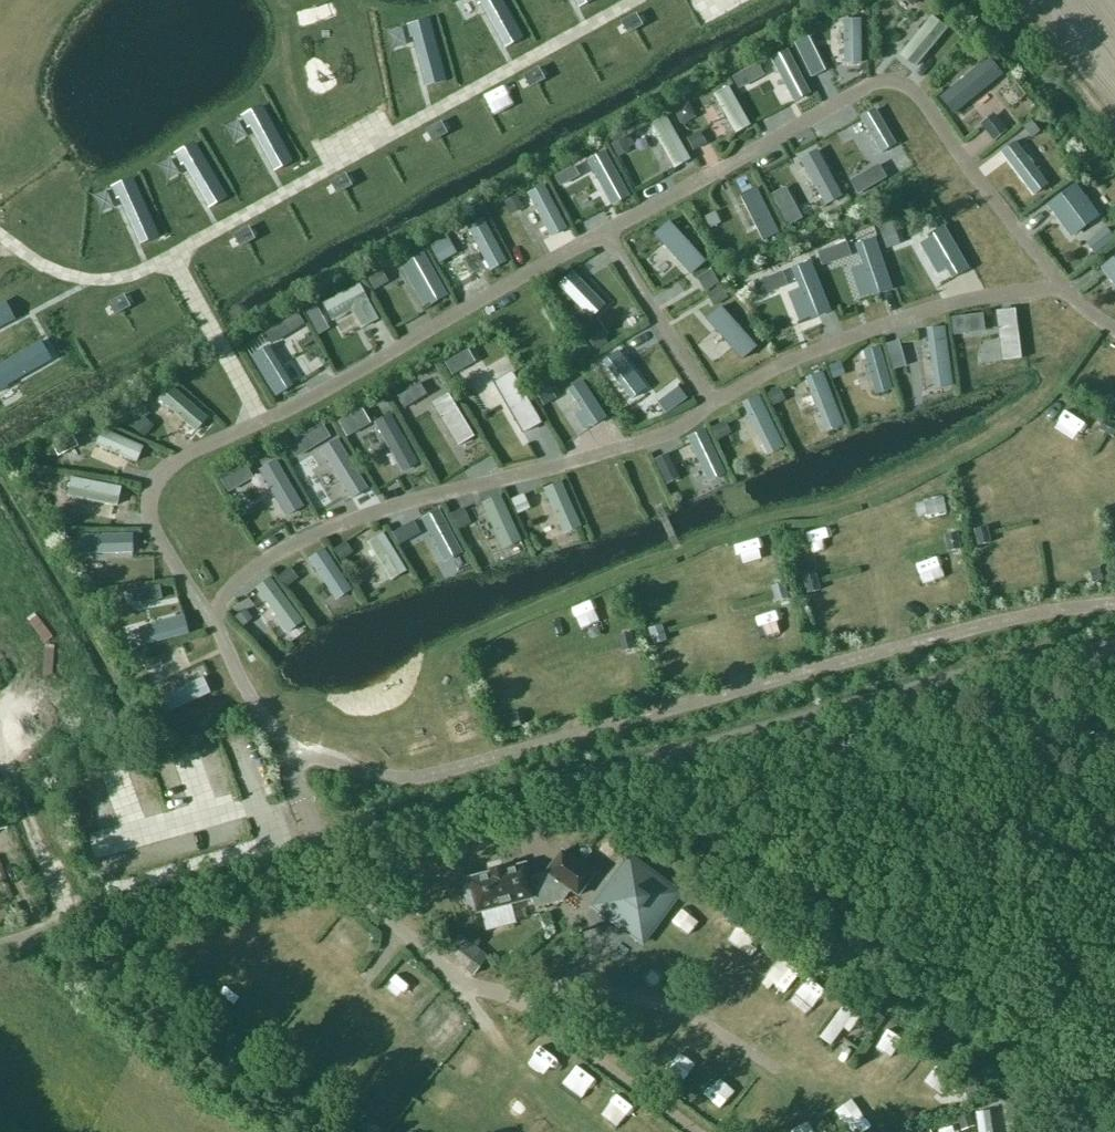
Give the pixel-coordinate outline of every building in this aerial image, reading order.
[(950,25),(924,5),(895,42),(920,62),(950,25)] [(862,44),(863,13),(842,12),(842,43),(862,44)] [(993,55),(937,91),(952,113),(1008,78),(993,55)] [(716,86),(733,132),(752,125),(734,79),(716,86)] [(988,97),(979,104),(986,114),(979,118),(993,140),(1009,129),(988,97)] [(652,117),(672,167),(692,159),(672,109),(652,117)] [(548,238),(569,229),(547,180),(527,188),(548,238)] [(1044,208),(1069,244),(1103,220),(1078,184),(1044,208)] [(488,213),(468,220),(487,270),(506,262),(488,213)] [(1106,224),(1086,241),(1104,263),(1114,254),(1114,235),(1106,224)] [(430,243),(440,261),(460,250),(450,232),(430,243)] [(1114,288),(1114,255),(1099,270),(1114,288)] [(352,312),(362,330),(382,319),(358,275),(322,295),(335,321),(352,312)] [(949,391),(948,328),(929,329),(931,392),(949,391)] [(824,435),(844,429),(826,372),(807,378),(824,435)] [(570,424),(578,439),(609,421),(584,378),(564,390),(580,418),(570,424)] [(156,396),(195,431),(210,415),(171,380),(156,396)] [(763,396),(742,405),(765,459),(786,450),(763,396)] [(104,423),(94,444),(135,464),(145,443),(104,423)] [(115,509),(122,484),(73,472),(67,497),(115,509)] [(546,488),(562,536),(579,530),(563,482),(546,488)] [(504,493),(482,500),(500,555),(522,547),(504,493)] [(392,584),(410,573),(384,532),(366,544),(392,584)] [(310,555),(334,605),(353,596),(329,546),(310,555)] [(271,575),(248,593),(284,642),(307,624),(271,575)] [(995,608),(1007,604),(997,577),(985,581),(995,608)] [(622,612),(611,614),(616,635),(627,633),(622,612)] [(669,638),(668,652),(684,653),(685,638),(669,638)] [(178,679),(181,688),(163,694),(171,715),(214,700),(203,669),(178,679)] [(538,810),(522,812),(529,873),(545,871),(538,810)] [(490,872),(468,878),(469,885),(462,887),(468,907),(475,906),(476,912),(533,898),(535,908),(563,901),(571,890),(578,896),(594,874),(562,851),(546,872),(529,877),(525,863),(503,869),(502,866),(489,869),(490,872)] [(679,893),(629,856),(593,906),(643,943),(679,893)] [(350,926),(341,938),(362,953),(371,941),(350,926)] [(736,938),(754,945),(758,936),(740,928),(736,938)] [(459,933),(445,951),(469,971),(483,953),(459,933)] [(397,969),(379,988),(401,1008),(419,988),(397,969)] [(813,978),(807,988),(824,999),(831,989),(813,978)] [(835,1049),(843,1035),(852,1040),(865,1017),(841,1004),(821,1041),(835,1049)] [(453,1009),(423,1040),(437,1053),(466,1022),(453,1009)] [(921,1082),(940,1104),(960,1087),(940,1065),(921,1082)] [(954,1123),(939,1127),(941,1131),(957,1131),(954,1123)]
